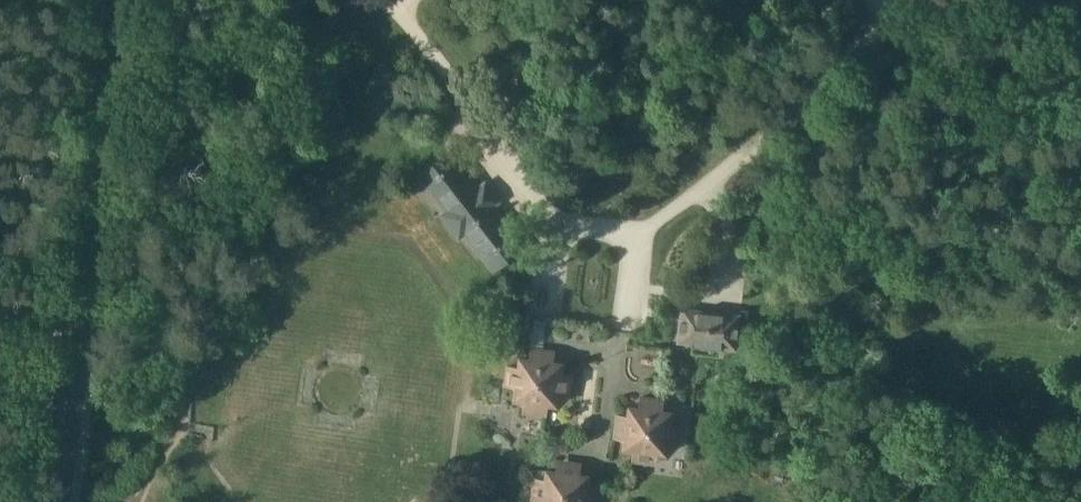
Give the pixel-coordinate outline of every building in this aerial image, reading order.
[(475,190),(465,177),(447,153),(421,173),(449,209),(443,213),(459,234),(464,230),(493,268),(520,247),(488,206),(496,200),(483,183),(475,190)] [(739,314),(682,307),(678,341),(720,346),(735,347),(739,314)] [(506,385),(517,386),(515,399),(557,404),(560,377),(571,378),(571,374),(560,373),(561,363),(540,360),(541,349),(532,348),(530,359),(520,357),(519,366),(509,365),(506,385)] [(615,437),(625,438),(624,447),(665,452),(666,443),(678,444),(681,425),(669,423),(671,411),(662,410),(663,399),(639,396),(638,406),(630,405),(628,414),(618,413),(615,437)] [(577,501),(596,501),(598,484),(587,483),(588,474),(580,473),(581,462),(571,460),(570,470),(547,468),(543,501),(577,501)]
